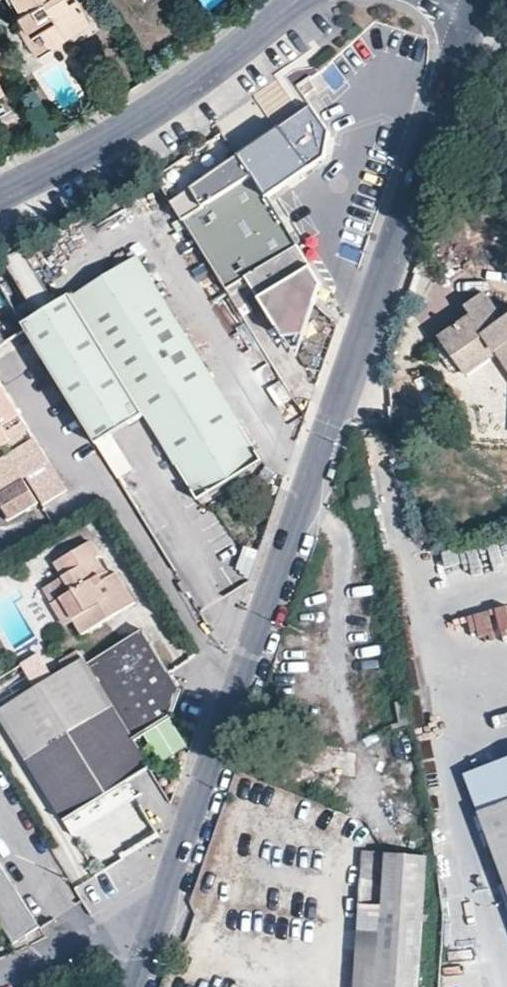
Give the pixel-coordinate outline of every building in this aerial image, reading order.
[(22,11),(16,15),(28,34),(39,27),(50,44),(63,35),(60,29),(83,13),(75,0),(15,0),(22,11)] [(60,29),(63,35),(87,20),(83,13),(60,29)] [(28,34),(24,37),(37,57),(53,48),(50,44),(39,27),(28,34)] [(331,88),(347,80),(336,62),(321,70),(331,88)] [(193,191),(173,204),(226,291),(247,277),(249,279),(300,248),(268,197),(327,160),(333,136),(316,109),(241,154),(238,157),(192,188),(193,191)] [(192,188),(177,164),(157,178),(167,194),(173,204),(193,191),(192,188)] [(310,263),(300,248),(249,279),(259,296),(310,263)] [(199,501),(263,462),(138,259),(90,288),(73,297),(72,294),(24,324),(27,330),(98,445),(146,416),(199,501)] [(310,263),(259,296),(274,318),(324,286),(310,263)] [(318,306),(324,286),(274,318),(316,388),(338,324),(318,306)] [(498,353),(506,365),(506,319),(506,320),(486,293),(467,306),(473,315),(441,338),(461,366),(492,344),(498,353)] [(498,353),(492,344),(461,366),(467,375),(498,353)] [(24,480),(27,478),(51,463),(0,382),(0,494),(24,480)] [(67,489),(51,463),(27,478),(43,504),(67,489)] [(0,494),(0,503),(11,521),(39,504),(24,480),(0,494)] [(65,577),(74,592),(62,600),(75,622),(84,635),(135,604),(117,574),(112,577),(91,544),(57,564),(65,577)] [(10,573),(4,564),(0,566),(0,579),(10,573)] [(74,592),(65,577),(44,590),(67,627),(75,622),(62,600),(74,592)] [(144,631),(88,664),(133,740),(171,717),(181,690),(144,631)] [(29,681),(46,674),(39,656),(22,663),(29,681)] [(133,740),(88,664),(86,660),(38,689),(0,712),(0,713),(34,769),(65,820),(128,783),(151,769),(133,740)] [(169,719),(142,735),(160,764),(187,747),(169,719)] [(473,785),(481,811),(506,801),(506,773),(473,785)] [(137,798),(128,783),(65,820),(74,836),(137,798)] [(481,811),(506,881),(506,801),(481,811)] [(364,851),(354,986),(418,986),(420,964),(427,857),(364,851)] [(41,928),(0,865),(0,920),(14,943),(41,928)]
